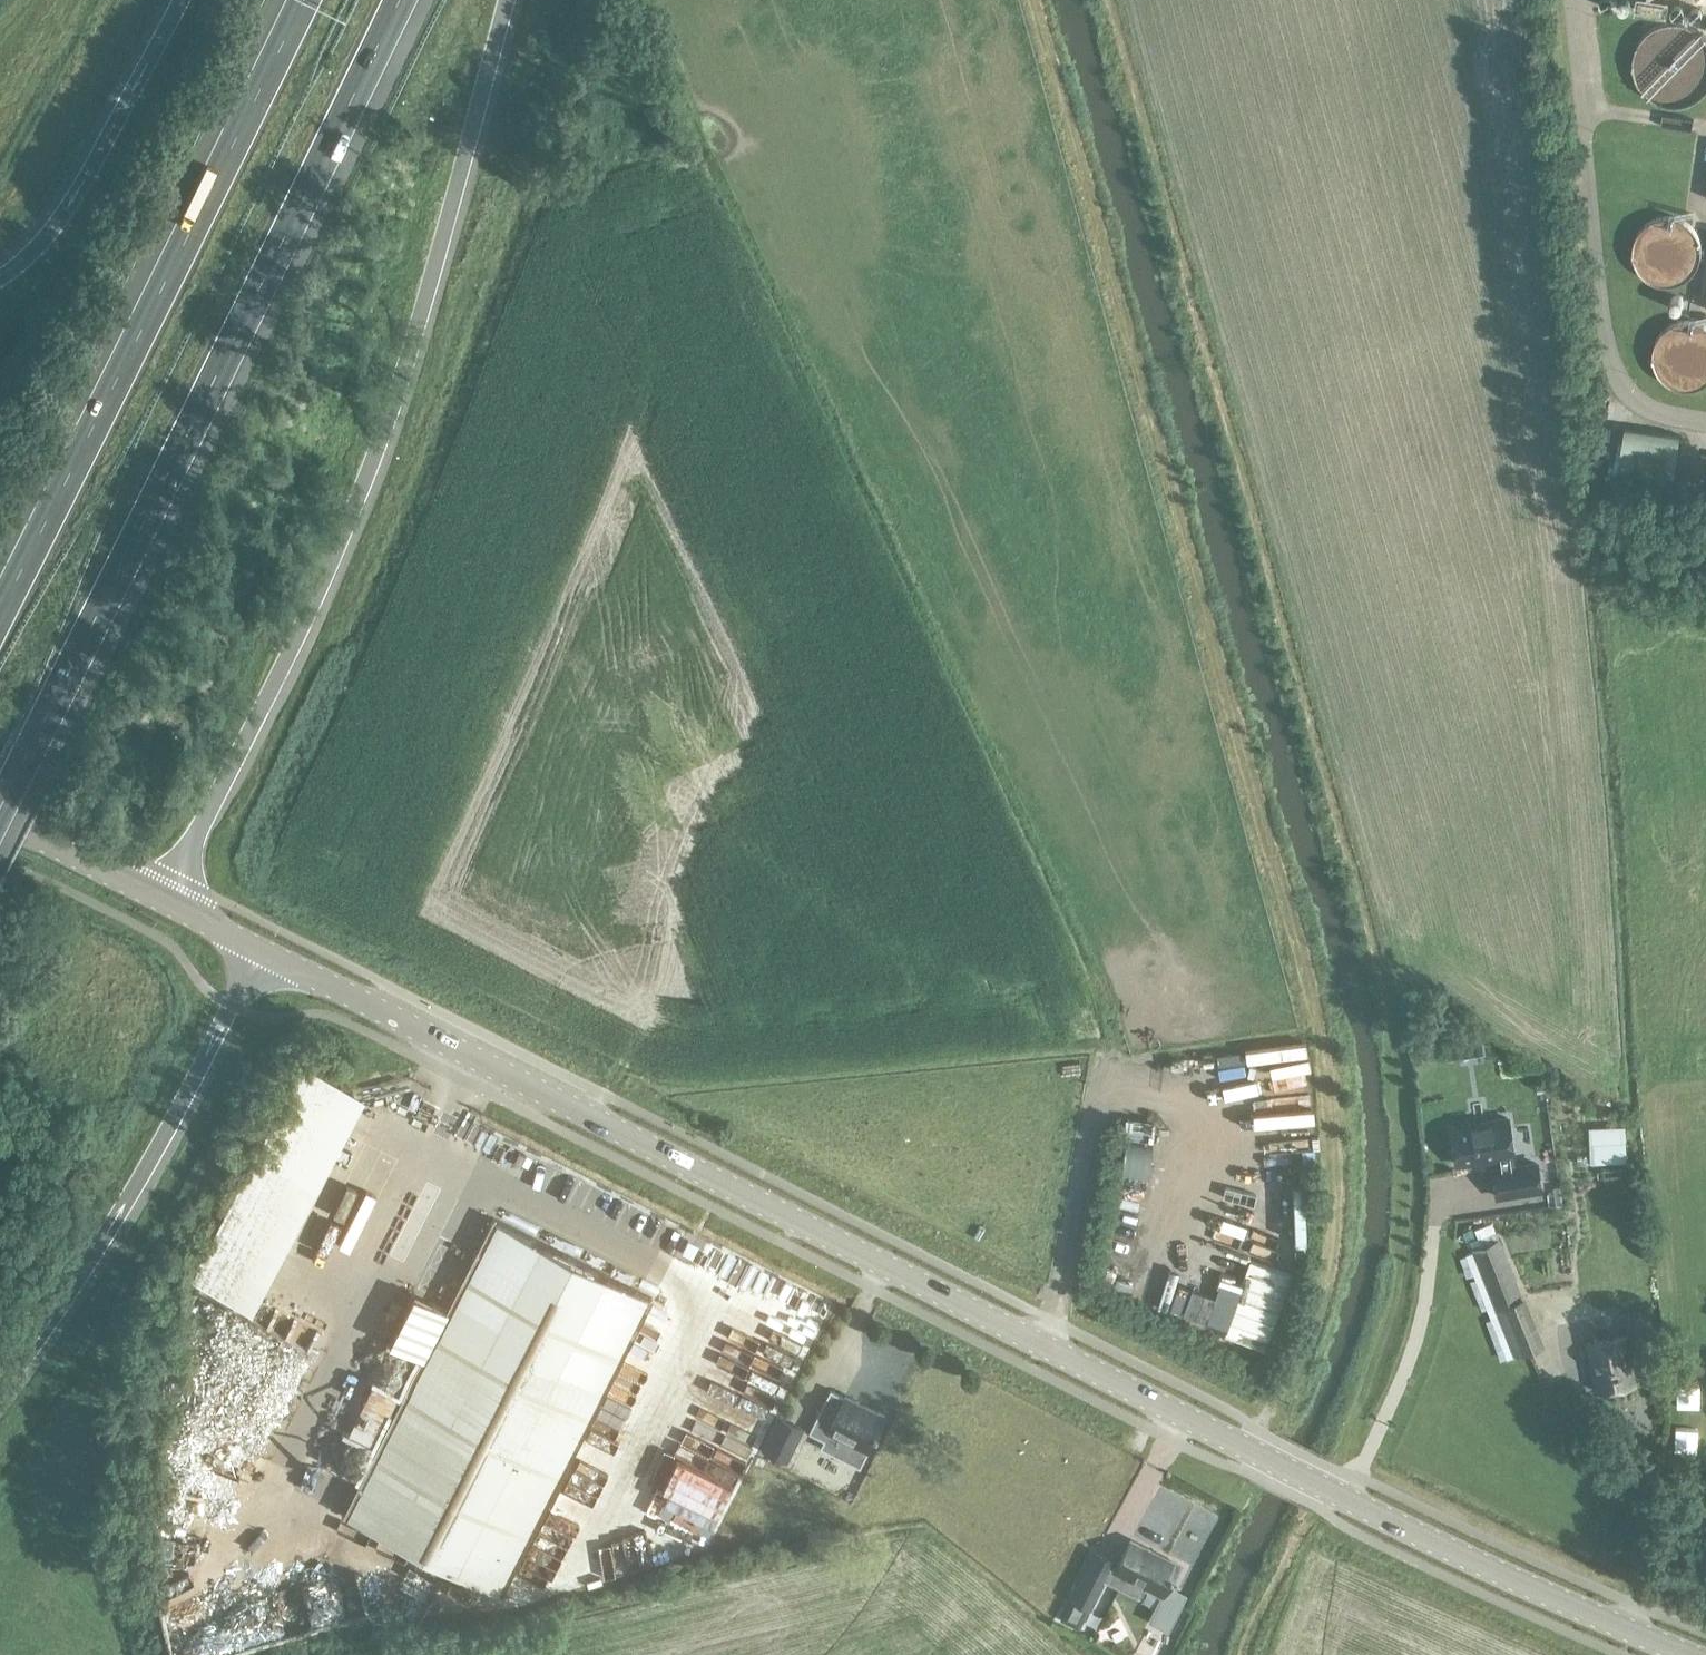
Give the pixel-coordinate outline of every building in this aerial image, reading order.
[(1690,12),(1686,0),(1673,0),(1677,16),(1690,12)] [(1702,32),(1692,25),(1680,22),(1669,22),(1657,25),(1647,32),(1639,41),(1635,51),(1633,63),(1635,75),(1640,86),(1647,95),(1657,101),(1669,104),(1680,104),(1692,101),(1702,95),(1705,90),(1705,37),(1702,32)] [(1699,260),(1701,249),(1699,239),(1694,229),(1687,221),(1677,217),(1667,215),(1656,217),(1647,222),(1639,229),(1635,238),(1633,249),(1635,260),(1639,269),(1647,277),(1656,281),(1667,283),(1677,281),(1687,277),(1694,269),(1699,260)] [(1684,291),(1657,295),(1659,307),(1685,303),(1684,291)] [(1698,321),(1687,319),(1676,321),(1667,325),(1659,333),(1654,343),(1653,353),(1654,364),(1659,374),(1667,381),(1676,386),(1687,388),(1698,386),(1705,382),(1705,325),(1698,321)] [(1624,426),(1618,475),(1674,482),(1680,433),(1624,426)] [(1287,1038),(1291,1065),(1314,1061),(1310,1035),(1287,1038)] [(1258,1068),(1270,1068),(1269,1042),(1257,1042),(1258,1068)] [(304,1066),(255,1160),(304,1186),(354,1091),(304,1066)] [(1514,1154),(1508,1117),(1451,1126),(1456,1164),(1499,1157),(1500,1168),(1493,1169),(1497,1195),(1541,1189),(1537,1162),(1512,1166),(1511,1155),(1514,1154)] [(1136,1125),(1135,1147),(1159,1147),(1158,1157),(1186,1158),(1186,1137),(1169,1136),(1169,1126),(1136,1125)] [(1626,1160),(1625,1137),(1589,1138),(1590,1162),(1626,1160)] [(304,1186),(255,1160),(193,1278),(242,1304),(304,1186)] [(358,1199),(330,1265),(351,1274),(380,1208),(358,1199)] [(493,1217),(422,1358),(343,1513),(502,1594),(652,1297),(493,1217)] [(1475,1254),(1468,1257),(1489,1310),(1522,1295),(1498,1236),(1472,1247),(1475,1254)] [(309,1278),(336,1286),(340,1273),(313,1265),(309,1278)] [(249,1324),(202,1310),(204,1305),(180,1298),(168,1338),(198,1346),(200,1340),(221,1346),(225,1332),(245,1338),(249,1324)] [(1627,1335),(1588,1342),(1596,1390),(1635,1383),(1627,1335)] [(844,1396),(830,1389),(810,1431),(834,1443),(839,1434),(869,1448),(885,1415),(845,1395),(844,1396)] [(787,1462),(805,1428),(778,1414),(761,1449),(787,1462)] [(769,1464),(768,1488),(795,1489),(797,1466),(769,1464)] [(702,1486),(726,1494),(730,1481),(706,1473),(702,1486)] [(1158,1487),(1145,1529),(1195,1544),(1204,1513),(1193,1510),(1196,1499),(1158,1487)] [(1178,1564),(1131,1539),(1110,1580),(1139,1595),(1144,1585),(1162,1594),(1149,1619),(1168,1629),(1186,1594),(1168,1585),(1178,1564)] [(1114,1561),(1094,1551),(1070,1597),(1072,1598),(1089,1607),(1091,1608),(1114,1561)] [(1089,1607),(1072,1598),(1062,1618),(1079,1627),(1089,1607)]
